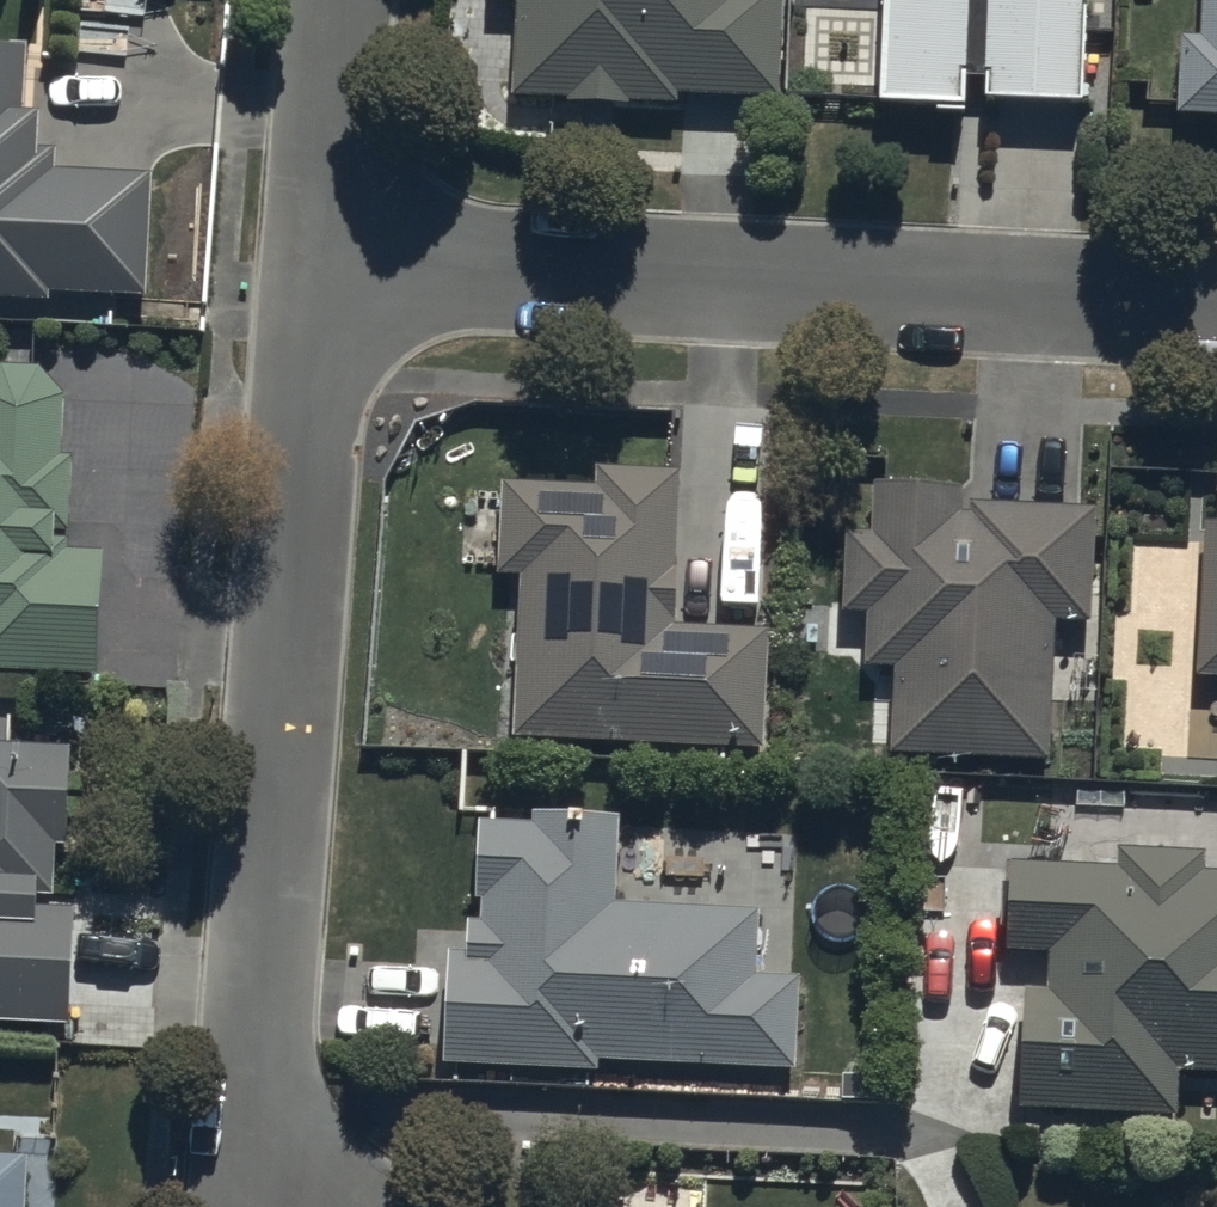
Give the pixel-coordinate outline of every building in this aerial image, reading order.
[(783,104),(788,0),(501,0),(496,89),(783,104)] [(878,115),(1078,119),(1086,0),(886,0),(878,115)] [(1200,39),(1180,38),(1176,118),(1216,120),(1216,0),(1202,0),(1200,39)] [(0,46),(0,302),(53,304),(53,294),(147,297),(151,178),(60,175),(61,151),(46,150),(48,116),(30,115),(33,47),(0,46)] [(95,677),(99,556),(70,555),(73,462),(63,461),(65,398),(39,373),(0,373),(0,674),(95,677)] [(503,735),(764,755),(773,633),(675,626),(686,486),(522,474),(503,735)] [(888,758),(1045,763),(1050,630),(1092,631),(1096,512),(962,507),(963,490),(871,487),(870,537),(845,536),(842,618),(867,619),(865,671),(891,672),(888,758)] [(1200,525),(1198,681),(1216,681),(1216,525),(1200,525)] [(64,1014),(72,736),(0,734),(0,1012),(64,1014)] [(442,1066),(791,1078),(790,913),(621,907),(624,822),(451,816),(442,1066)] [(1216,1083),(1216,865),(1035,856),(1022,1115),(1183,1123),(1185,1082),(1216,1083)] [(51,1163),(0,1160),(0,1206),(49,1206),(51,1163)]
